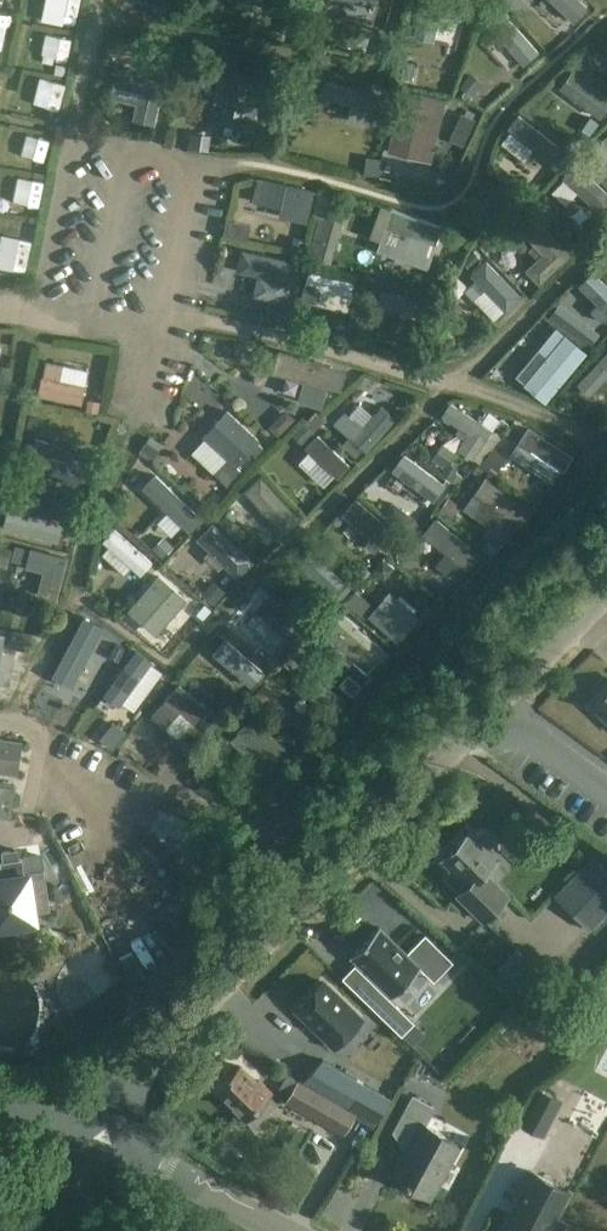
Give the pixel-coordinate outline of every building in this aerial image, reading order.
[(73,15),(78,0),(51,0),(49,6),(73,15)] [(462,20),(467,0),(466,0),(423,0),(414,36),(433,41),(440,14),(462,20)] [(579,0),(548,0),(572,23),(587,8),(579,0)] [(504,12),(489,25),(525,65),(540,52),(504,12)] [(67,57),(67,34),(42,34),(42,57),(67,57)] [(589,56),(582,68),(593,76),(601,64),(589,56)] [(410,80),(413,64),(403,63),(400,78),(410,80)] [(56,65),(54,75),(65,76),(66,66),(56,65)] [(112,100),(137,106),(133,121),(155,126),(163,89),(151,86),(152,81),(137,78),(139,71),(127,69),(126,76),(118,74),(112,100)] [(559,89),(601,119),(606,111),(606,95),(573,70),(559,89)] [(26,101),(54,108),(61,80),(32,73),(26,101)] [(471,96),(482,82),(470,74),(460,88),(471,96)] [(220,75),(214,104),(222,105),(219,123),(253,130),(262,83),(220,75)] [(323,79),(319,94),(319,97),(350,104),(346,120),(367,125),(367,124),(374,94),(375,92),(323,79)] [(402,91),(387,151),(431,162),(445,101),(402,91)] [(374,94),(367,124),(375,125),(382,95),(374,94)] [(550,164),(561,149),(517,116),(506,130),(550,164)] [(591,136),(599,124),(590,118),(582,130),(591,136)] [(20,129),(20,157),(46,157),(47,129),(20,129)] [(212,137),(190,134),(189,147),(210,150),(212,137)] [(606,143),(594,155),(606,168),(606,144),(606,143)] [(563,147),(561,149),(550,164),(559,171),(572,154),(563,147)] [(577,163),(562,177),(572,186),(599,212),(606,204),(606,192),(577,163)] [(12,174),(9,200),(36,204),(39,178),(12,174)] [(258,180),(252,203),(280,209),(278,218),(308,224),(314,192),(258,180)] [(501,204),(511,218),(525,209),(515,195),(501,204)] [(384,229),(380,242),(413,253),(418,240),(436,246),(442,229),(391,210),(384,229)] [(533,213),(530,217),(519,226),(518,228),(542,254),(525,270),(540,285),(572,255),(533,213)] [(343,223),(324,218),(321,217),(320,218),(309,259),(330,264),(343,223)] [(225,221),(222,236),(246,241),(250,226),(225,221)] [(483,232),(485,231),(477,224),(468,234),(476,241),(478,238),(483,232)] [(478,238),(479,243),(485,250),(493,250),(497,246),(497,239),(490,232),(486,231),(483,232),(478,238)] [(0,238),(0,254),(22,260),(28,240),(1,233),(0,238)] [(303,253),(305,242),(293,239),(290,250),(303,253)] [(288,283),(289,276),(287,275),(290,261),(292,262),(293,261),(241,250),(237,271),(257,276),(253,297),(283,304),(288,284),(288,283)] [(470,270),(481,260),(473,251),(462,262),(470,270)] [(486,261),(470,276),(475,281),(471,284),(480,294),(484,291),(504,312),(520,297),(486,261)] [(593,272),(578,286),(598,305),(591,312),(601,322),(606,317),(606,286),(593,272)] [(308,273),(304,287),(311,289),(308,302),(336,309),(339,296),(348,299),(352,283),(308,273)] [(376,293),(373,308),(415,316),(419,303),(376,293)] [(288,305),(283,304),(270,301),(266,317),(284,321),(288,305)] [(555,328),(548,337),(557,344),(524,384),(545,403),(586,353),(555,328)] [(321,408),(323,405),(328,388),(342,392),(348,373),(333,369),(334,366),(279,349),(272,373),(303,382),(297,401),(308,404),(321,408)] [(576,386),(590,398),(606,380),(606,352),(576,386)] [(80,404),(83,390),(84,386),(59,381),(62,367),(45,364),(42,378),(40,377),(36,396),(45,398),(71,403),(80,404)] [(0,366),(0,377),(8,378),(9,367),(0,366)] [(187,388),(213,404),(220,391),(194,375),(187,388)] [(87,400),(86,405),(85,410),(97,412),(99,403),(87,400)] [(480,465),(491,449),(499,437),(450,404),(441,417),(461,430),(458,436),(464,440),(458,450),(480,465)] [(363,427),(344,411),(333,423),(366,453),(396,419),(381,406),(375,413),(363,427)] [(237,467),(261,441),(227,410),(203,437),(205,438),(192,453),(227,485),(240,470),(237,467)] [(43,419),(31,416),(27,430),(38,433),(43,419)] [(302,446),(314,435),(312,433),(303,424),(292,436),(302,446)] [(526,428),(517,443),(539,457),(537,461),(545,467),(548,463),(563,472),(572,458),(526,428)] [(349,468),(317,436),(305,448),(337,480),(349,468)] [(162,445),(149,437),(139,454),(152,462),(162,445)] [(432,459),(445,468),(448,463),(455,453),(442,444),(432,459)] [(501,455),(491,449),(480,465),(490,472),(501,455)] [(27,452),(21,470),(77,487),(83,469),(27,452)] [(446,487),(407,459),(397,473),(436,501),(446,487)] [(448,463),(445,468),(440,475),(451,482),(459,470),(448,463)] [(154,477),(144,487),(170,511),(165,516),(174,525),(178,519),(184,524),(194,514),(154,477)] [(520,527),(532,510),(486,477),(474,495),(485,502),(475,516),(505,538),(507,539),(517,525),(520,527)] [(283,530),(296,518),(296,517),(259,478),(246,490),(253,498),(275,521),(283,530)] [(24,484),(12,482),(9,497),(22,499),(24,484)] [(275,521),(253,498),(242,509),(263,531),(275,521)] [(461,507),(449,499),(439,512),(451,521),(461,507)] [(357,522),(381,543),(391,531),(356,501),(346,512),(357,522)] [(393,503),(383,515),(407,533),(416,521),(393,503)] [(8,511),(3,529),(58,543),(63,525),(8,511)] [(457,565),(458,565),(459,564),(467,570),(479,555),(435,518),(422,534),(445,553),(444,554),(435,564),(449,576),(457,565)] [(253,564),(212,525),(212,524),(195,541),(236,581),(253,564)] [(114,533),(102,545),(136,573),(146,562),(114,533)] [(173,547),(163,538),(152,550),(162,559),(173,547)] [(14,547),(10,561),(24,565),(23,569),(42,573),(38,594),(57,599),(68,559),(29,549),(28,551),(14,547)] [(0,548),(0,563),(8,565),(12,551),(0,548)] [(311,550),(299,563),(291,572),(312,593),(321,583),(333,594),(345,582),(311,550)] [(419,552),(401,552),(401,555),(397,555),(397,565),(401,565),(401,568),(419,568),(419,552)] [(384,582),(394,571),(394,570),(384,562),(374,573),(384,582)] [(355,572),(364,579),(371,572),(362,564),(355,572)] [(161,575),(147,592),(148,594),(129,617),(140,626),(147,618),(155,625),(168,610),(184,624),(199,607),(161,575)] [(225,594),(212,583),(201,595),(214,607),(225,594)] [(100,596),(89,589),(83,598),(94,605),(100,596)] [(368,601),(356,591),(345,604),(357,614),(368,601)] [(421,620),(390,593),(368,617),(399,645),(421,620)] [(265,595),(253,608),(285,637),(297,624),(265,595)] [(211,610),(205,604),(197,613),(204,619),(211,610)] [(108,660),(109,658),(99,652),(108,635),(120,642),(123,638),(97,624),(84,616),(58,662),(57,663),(73,672),(87,648),(106,659),(108,660)] [(386,653),(343,616),(332,627),(334,629),(326,639),(367,673),(375,664),(377,666),(386,653)] [(226,638),(212,653),(252,687),(265,672),(226,638)] [(117,659),(124,649),(115,644),(109,656),(117,659)] [(132,650),(97,698),(113,710),(148,662),(132,650)] [(348,675),(340,685),(353,695),(361,686),(348,675)] [(178,686),(150,719),(164,731),(180,713),(194,725),(207,711),(178,686)] [(228,687),(220,696),(231,705),(239,696),(228,687)] [(594,708),(606,721),(606,695),(594,708)] [(229,713),(216,704),(205,719),(216,728),(229,713)] [(293,759),(253,718),(236,734),(260,759),(245,774),(260,790),(293,759)] [(127,733),(114,722),(101,739),(113,749),(127,733)] [(18,777),(23,744),(0,741),(0,774),(18,777)] [(248,787),(229,789),(231,803),(249,800),(248,787)] [(0,788),(0,819),(12,821),(17,790),(0,788)] [(473,831),(448,857),(443,863),(451,870),(448,873),(447,881),(460,893),(456,896),(483,922),(510,894),(498,882),(502,877),(510,869),(509,862),(498,850),(498,842),(486,829),(477,828),(473,831)] [(36,922),(34,911),(49,909),(43,871),(41,856),(19,859),(18,850),(9,851),(2,852),(2,854),(3,862),(0,862),(0,927),(36,922)] [(604,852),(597,859),(595,856),(556,894),(591,930),(606,914),(606,856),(604,852)] [(128,869),(163,907),(180,892),(145,854),(128,869)] [(380,926),(352,955),(393,996),(421,967),(380,926)] [(527,980),(507,961),(496,974),(516,992),(527,980)] [(322,980),(292,1010),(331,1047),(360,1017),(322,980)] [(412,1021),(376,986),(362,999),(399,1035),(412,1021)] [(302,1081),(357,1112),(377,1123),(391,1098),(323,1059),(302,1081)] [(241,1067),(217,1092),(246,1120),(259,1107),(267,1115),(278,1105),(269,1096),(271,1095),(258,1082),(257,1083),(241,1067)] [(298,1082),(289,1098),(286,1104),(344,1137),(357,1115),(298,1082)] [(533,1090),(515,1125),(542,1139),(559,1104),(547,1098),(533,1090)] [(411,1142),(391,1178),(409,1188),(411,1185),(429,1195),(446,1163),(450,1165),(461,1146),(425,1127),(434,1110),(413,1099),(394,1133),(411,1142)] [(509,1215),(500,1230),(560,1230),(562,1227),(554,1223),(570,1193),(530,1173),(509,1215)]
